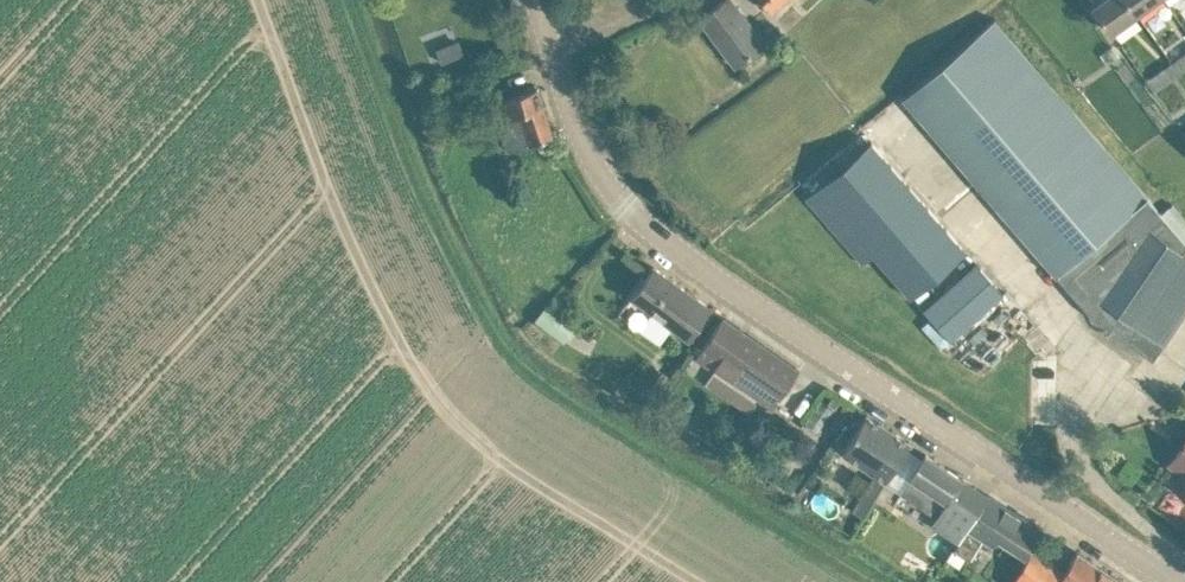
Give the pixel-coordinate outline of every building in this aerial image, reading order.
[(754,50),(764,42),(732,0),(723,0),(699,18),(735,65),(754,50)] [(784,0),(763,0),(773,10),(784,0)] [(1136,14),(1126,0),(1100,0),(1092,6),(1111,32),(1136,14)] [(1155,0),(1126,0),(1136,14),(1155,0)] [(902,97),(1056,275),(1057,274),(1084,305),(1081,309),(1132,344),(1153,358),(1159,349),(1184,312),(1184,250),(1184,249),(1184,218),(1172,203),(1162,212),(993,19),(920,82),(902,97)] [(487,34),(461,43),(465,54),(491,45),(487,34)] [(1184,69),(1184,52),(1171,62),(1179,73),(1184,69)] [(1154,91),(1179,73),(1171,62),(1146,80),(1154,91)] [(507,151),(531,143),(553,136),(538,87),(491,102),(507,151)] [(871,142),(806,198),(862,263),(873,254),(910,297),(965,250),(871,142)] [(924,193),(938,182),(930,172),(916,183),(924,193)] [(689,338),(697,327),(711,308),(653,266),(631,296),(689,338)] [(978,269),(928,315),(954,345),(1005,299),(978,269)] [(709,336),(694,358),(712,370),(714,367),(759,398),(772,407),(785,389),(798,369),(722,317),(709,336)] [(842,452),(875,473),(856,502),(852,510),(853,510),(852,512),(861,517),(862,516),(910,443),(909,443),(879,423),(866,414),(866,415),(843,449),(844,449),(842,452)] [(1168,466),(1181,474),(1173,486),(1184,494),(1184,442),(1170,464),(1168,466)] [(958,541),(963,532),(988,494),(925,453),(911,476),(900,492),(935,515),(930,523),(958,541)] [(1023,553),(1040,528),(988,494),(963,532),(958,541),(954,548),(947,559),(958,566),(965,555),(969,557),(982,537),(992,543),(997,535),(1023,553)] [(1032,550),(1014,577),(1013,576),(1010,581),(1124,581),(1077,551),(1064,571),(1032,550)]
